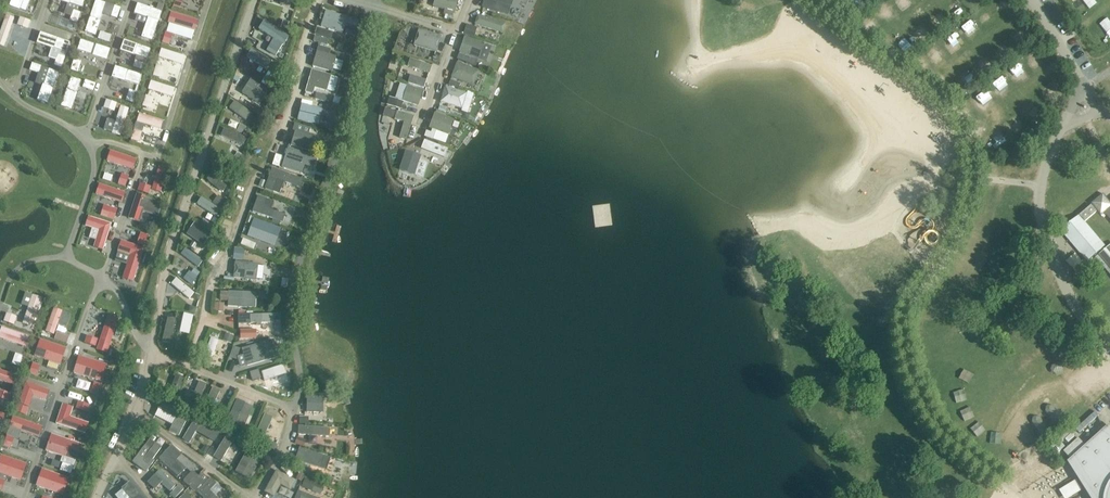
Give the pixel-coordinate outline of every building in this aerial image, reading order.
[(10,6),(21,10),(24,0),(12,0),(10,6)] [(85,32),(96,36),(101,21),(100,20),(102,14),(106,3),(98,0),(96,0),(85,32)] [(173,6),(181,9),(184,0),(175,0),(173,6)] [(433,7),(455,13),(459,0),(435,0),(433,7)] [(489,0),(484,0),(482,7),(509,15),(511,6),(489,0)] [(138,3),(134,13),(148,17),(141,37),(152,41),(162,12),(138,3)] [(113,5),(110,16),(117,19),(121,7),(113,5)] [(71,16),(70,20),(78,23),(81,12),(74,10),(71,16)] [(348,18),(326,11),(321,26),(343,33),(348,18)] [(169,23),(167,32),(172,34),(173,34),(192,40),(195,31),(196,31),(199,20),(171,12),(168,23),(169,23)] [(0,32),(0,45),(5,47),(15,18),(6,15),(5,17),(0,32)] [(503,33),(506,24),(478,15),(475,24),(503,33)] [(20,17),(17,25),(28,29),(31,21),(20,17)] [(259,27),(280,41),(284,34),(264,20),(259,27)] [(283,20),(281,27),(287,29),(290,22),(283,20)] [(467,24),(464,33),(475,37),(478,27),(467,24)] [(317,27),(315,34),(323,37),(325,29),(317,27)] [(414,46),(437,53),(442,36),(419,29),(414,46)] [(40,32),(37,43),(51,48),(51,47),(67,52),(70,42),(40,32)] [(166,32),(162,43),(170,45),(173,34),(172,34),(167,32),(166,32)] [(321,37),(319,45),(327,48),(329,39),(321,37)] [(485,44),(465,37),(459,52),(479,59),(485,44)] [(81,39),(77,50),(93,55),(93,56),(107,60),(111,49),(81,39)] [(124,40),(120,51),(134,56),(135,55),(137,56),(135,61),(145,64),(146,63),(151,49),(124,40)] [(271,44),(265,52),(274,58),(280,49),(271,44)] [(313,67),(332,72),(337,56),(330,54),(331,50),(318,46),(313,67)] [(250,54),(268,65),(271,59),(253,48),(250,54)] [(161,49),(159,57),(183,65),(186,56),(161,49)] [(459,54),(457,59),(476,66),(478,60),(459,54)] [(56,60),(54,65),(62,68),(65,57),(58,55),(57,60),(56,60)] [(74,59),(71,70),(78,72),(82,61),(74,59)] [(411,59),(408,66),(429,73),(432,66),(411,59)] [(479,71),(457,62),(451,78),(473,86),(479,71)] [(32,63),(30,70),(38,73),(38,72),(40,73),(42,67),(32,63)] [(157,65),(153,76),(161,78),(165,67),(157,65)] [(115,66),(112,77),(125,81),(139,85),(142,75),(115,66)] [(42,85),(37,100),(48,104),(59,72),(49,69),(43,86),(42,85)] [(326,91),(331,75),(312,69),(305,92),(314,94),(315,88),(326,91)] [(71,77),(61,106),(72,110),(78,93),(77,93),(81,80),(71,77)] [(421,78),(418,86),(424,88),(424,87),(427,80),(421,78)] [(251,79),(242,93),(258,103),(261,104),(264,100),(270,91),(269,90),(264,87),(251,79)] [(451,79),(449,85),(459,88),(461,83),(451,79)] [(85,80),(83,87),(93,91),(96,84),(85,80)] [(151,81),(148,90),(173,97),(175,88),(151,81)] [(404,101),(418,106),(423,91),(408,86),(403,101),(404,101)] [(462,109),(467,93),(445,86),(440,102),(462,109)] [(129,89),(126,101),(134,103),(137,92),(129,89)] [(146,95),(143,106),(151,108),(154,97),(146,95)] [(389,96),(387,104),(401,109),(403,103),(404,101),(403,101),(389,96)] [(106,99),(104,107),(115,111),(117,103),(106,99)] [(303,121),(319,125),(322,109),(315,107),(316,102),(305,100),(304,106),(306,106),(303,121)] [(235,102),(231,109),(253,123),(257,116),(235,102)] [(109,119),(105,130),(112,132),(112,133),(121,136),(129,109),(121,106),(116,122),(109,119)] [(261,107),(257,113),(261,116),(265,110),(261,107)] [(390,109),(387,117),(394,119),(396,111),(390,109)] [(407,140),(414,116),(397,111),(395,119),(404,121),(399,138),(407,140)] [(140,113),(137,122),(161,129),(164,121),(140,113)] [(454,120),(435,113),(429,128),(449,135),(454,120)] [(239,124),(237,131),(243,133),(246,126),(239,124)] [(291,146),(311,151),(315,136),(309,134),(311,129),(298,125),(296,131),(296,130),(291,146)] [(135,129),(131,140),(140,142),(143,131),(135,129)] [(224,129),(221,136),(243,145),(247,138),(224,129)] [(252,159),(213,141),(205,164),(242,181),(252,159)] [(288,148),(285,157),(281,168),(293,171),(296,163),(305,166),(314,168),(318,157),(288,148)] [(110,150),(107,161),(133,170),(137,159),(110,150)] [(415,175),(421,156),(405,151),(400,170),(415,175)] [(159,166),(152,190),(161,193),(168,169),(159,166)] [(300,187),(302,179),(273,168),(265,189),(280,194),(284,182),(300,187)] [(122,173),(118,184),(126,187),(129,176),(122,173)] [(207,179),(223,192),(227,187),(211,174),(207,179)] [(140,183),(138,190),(149,194),(151,186),(140,183)] [(98,184),(95,194),(121,203),(125,192),(98,184)] [(1109,218),(1109,201),(1104,194),(1092,203),(1102,215),(1105,212),(1109,218)] [(137,195),(129,218),(138,221),(142,210),(158,216),(162,203),(137,195)] [(218,195),(213,203),(221,209),(227,201),(218,195)] [(253,212),(283,223),(286,215),(271,210),(274,202),(259,197),(253,212)] [(202,198),(198,203),(216,215),(219,210),(202,198)] [(104,205),(101,216),(107,218),(114,220),(118,209),(110,207),(104,205)] [(1092,205),(1080,215),(1086,221),(1098,211),(1092,205)] [(88,216),(85,226),(92,228),(99,230),(96,240),(93,247),(103,250),(112,223),(88,216)] [(1079,216),(1062,230),(1089,261),(1105,247),(1079,216)] [(254,218),(247,236),(271,245),(274,237),(278,238),(280,233),(282,228),(254,218)] [(195,223),(187,234),(204,245),(212,234),(199,225),(195,223)] [(141,232),(137,244),(145,246),(148,235),(141,232)] [(243,238),(241,244),(254,250),(256,244),(243,238)] [(121,241),(118,251),(130,255),(123,278),(132,281),(143,249),(121,241)] [(1097,257),(1109,273),(1109,246),(1097,257)] [(234,247),(233,259),(244,260),(245,248),(234,247)] [(185,249),(182,253),(198,267),(202,262),(185,249)] [(234,277),(234,278),(256,281),(258,264),(236,261),(234,277)] [(189,271),(183,278),(191,285),(197,277),(189,271)] [(172,284),(190,299),(194,293),(176,279),(172,284)] [(229,301),(228,306),(255,307),(256,293),(229,291),(229,292),(229,301)] [(221,292),(220,301),(229,301),(229,292),(221,292)] [(29,307),(23,323),(33,327),(43,298),(33,295),(29,307)] [(215,302),(215,311),(224,312),(224,303),(215,302)] [(190,305),(188,312),(195,314),(197,308),(190,305)] [(50,320),(46,332),(54,335),(58,324),(67,327),(71,314),(63,311),(54,308),(50,320)] [(6,313),(4,321),(14,325),(17,317),(6,313)] [(184,313),(181,323),(191,326),(194,315),(184,313)] [(239,314),(238,314),(239,324),(248,324),(247,314),(245,314),(239,314)] [(250,315),(250,322),(274,322),(274,314),(250,315)] [(108,315),(97,350),(107,353),(119,319),(108,315)] [(168,318),(162,342),(170,343),(176,320),(168,318)] [(26,347),(30,336),(2,327),(0,332),(0,338),(26,347)] [(256,329),(240,330),(241,339),(257,338),(256,329)] [(226,332),(223,341),(231,344),(234,335),(226,332)] [(87,335),(85,343),(96,347),(98,339),(87,335)] [(204,359),(211,362),(218,340),(211,338),(204,359)] [(238,356),(237,357),(238,357),(241,368),(247,366),(279,357),(274,339),(242,348),(243,355),(238,356)] [(41,340),(35,357),(62,365),(67,348),(41,340)] [(16,353),(12,364),(20,366),(23,355),(16,353)] [(79,355),(73,373),(101,382),(107,364),(79,355)] [(33,363),(29,374),(36,376),(40,365),(33,363)] [(264,381),(287,373),(284,365),(261,372),(264,381)] [(14,385),(17,375),(0,369),(0,380),(14,385)] [(259,369),(250,372),(253,381),(262,378),(259,369)] [(176,375),(169,395),(177,397),(184,378),(176,375)] [(199,381),(190,403),(197,406),(207,385),(199,381)] [(26,382),(18,404),(30,407),(33,396),(47,401),(50,390),(26,382)] [(153,383),(151,390),(157,392),(159,386),(153,383)] [(213,387),(203,410),(210,413),(220,390),(213,387)] [(8,401),(10,393),(0,390),(0,398),(8,401)] [(324,397),(307,396),(307,412),(324,412),(324,397)] [(237,399),(227,422),(235,426),(245,403),(237,399)] [(163,400),(158,408),(159,409),(176,418),(173,425),(169,431),(179,436),(186,422),(184,421),(188,413),(176,406),(163,400)] [(63,403),(56,424),(86,434),(90,423),(71,416),(74,407),(63,403)] [(220,412),(216,419),(222,421),(225,414),(220,412)] [(265,414),(255,437),(263,440),(272,417),(265,414)] [(14,417),(10,427),(22,431),(21,432),(39,438),(43,427),(14,417)] [(196,417),(183,439),(190,443),(196,431),(205,437),(215,442),(221,431),(220,431),(216,428),(202,421),(202,420),(196,417)] [(250,424),(244,427),(248,433),(254,430),(250,424)] [(329,436),(329,428),(299,426),(298,434),(329,436)] [(1108,426),(1069,461),(1092,497),(1109,497),(1109,428),(1108,426)] [(52,434),(47,451),(62,456),(76,461),(77,461),(82,445),(52,434)] [(221,461),(234,439),(227,435),(214,457),(221,461)] [(297,437),(295,444),(298,445),(304,446),(306,440),(297,437)] [(1079,437),(1064,451),(1070,458),(1085,444),(1079,437)] [(272,438),(268,449),(276,452),(280,441),(272,438)] [(145,445),(133,462),(146,472),(155,461),(153,459),(161,447),(155,443),(150,439),(145,445)] [(240,439),(235,446),(242,451),(247,443),(240,439)] [(172,444),(159,458),(179,476),(186,468),(177,460),(183,454),(172,444)] [(205,444),(201,451),(205,454),(210,447),(205,444)] [(250,446),(246,452),(254,456),(257,450),(250,446)] [(299,447),(295,460),(327,470),(331,458),(299,447)] [(0,457),(0,473),(7,476),(21,481),(27,464),(1,454),(0,457)] [(235,472),(250,479),(260,461),(245,454),(235,472)] [(42,468),(36,486),(64,495),(70,478),(42,468)] [(154,476),(148,483),(155,489),(161,483),(170,491),(176,485),(159,470),(154,476)] [(193,470),(183,481),(189,486),(199,476),(193,470)] [(277,471),(266,491),(274,496),(277,490),(281,484),(290,489),(295,481),(277,471)] [(300,472),(296,479),(301,481),(305,475),(300,472)] [(199,476),(189,486),(196,493),(209,479),(202,473),(199,476)] [(198,491),(205,497),(217,497),(210,491),(217,484),(211,478),(198,491)] [(305,478),(301,487),(312,491),(316,482),(305,478)] [(122,488),(130,497),(144,497),(130,481),(122,488)] [(939,488),(944,497),(945,497),(954,494),(949,484),(939,488)] [(177,486),(171,493),(176,497),(182,491),(177,486)]
